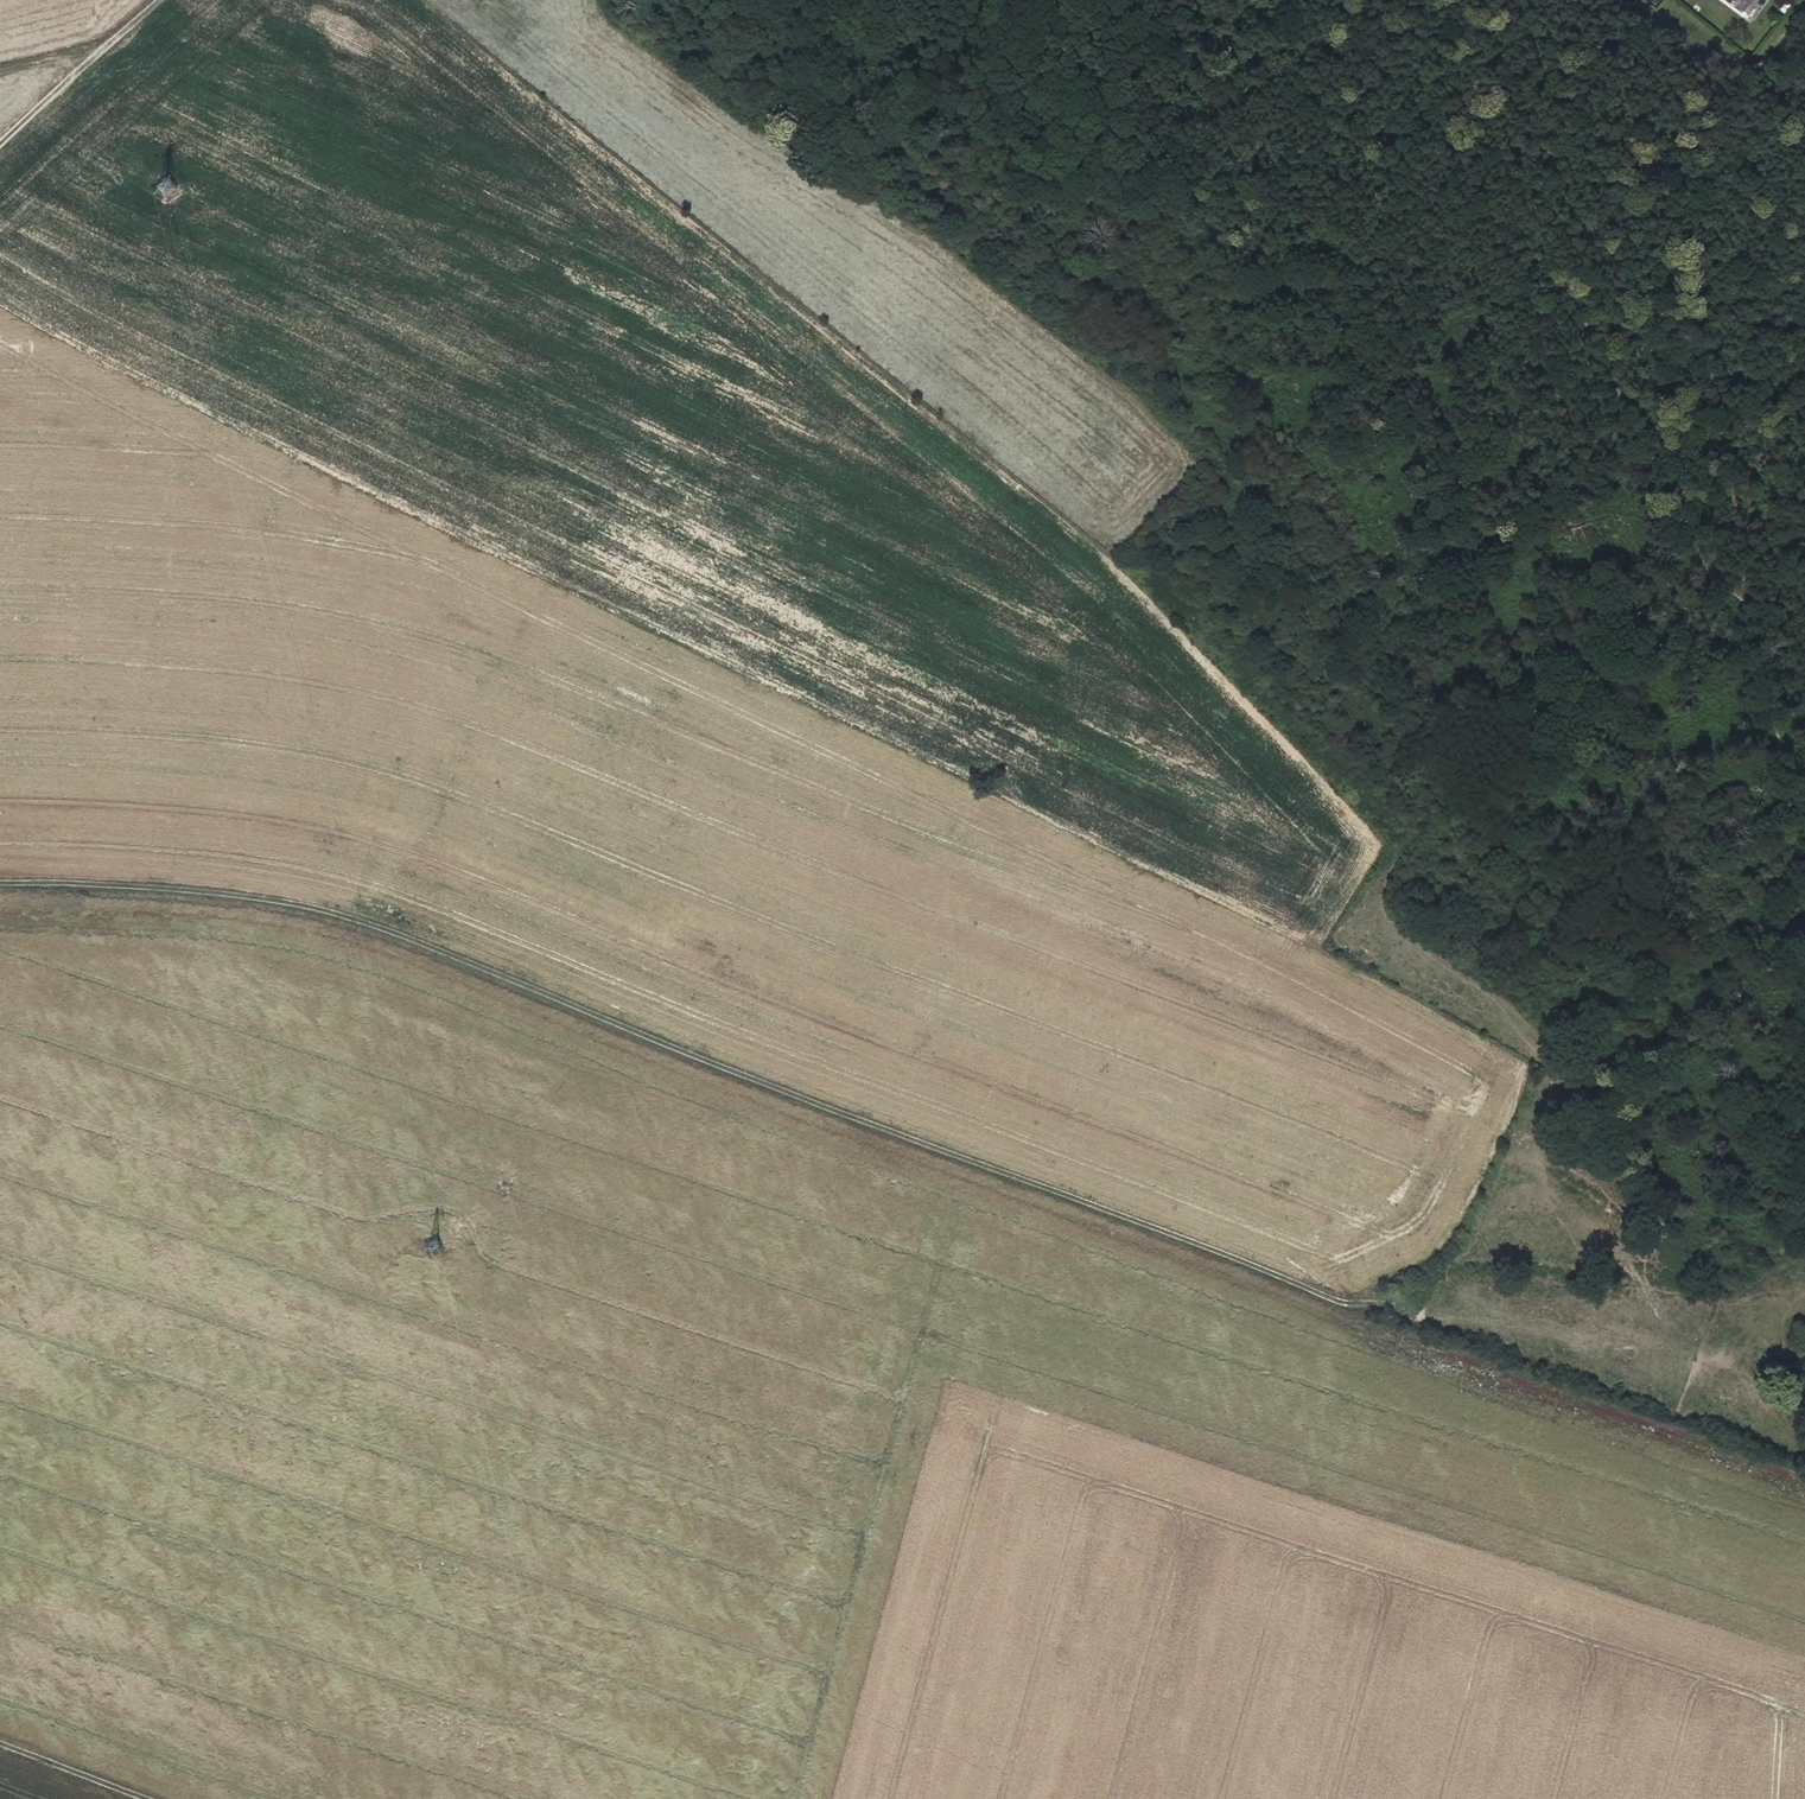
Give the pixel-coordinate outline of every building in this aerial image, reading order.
[(1750,0),(1728,0),(1743,11),(1750,0)]
